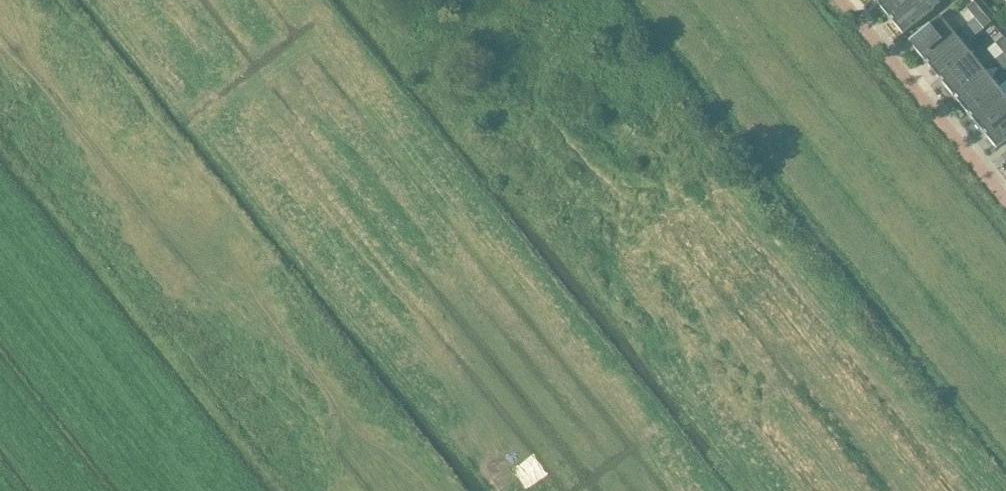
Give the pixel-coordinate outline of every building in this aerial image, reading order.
[(888,17),(909,0),(874,0),(888,17)] [(888,17),(903,35),(934,10),(926,0),(909,0),(888,17)] [(975,19),(982,12),(974,2),(966,8),(975,19)] [(991,23),(982,12),(975,19),(983,29),(991,23)] [(909,42),(923,60),(955,35),(940,17),(909,42)] [(938,78),(969,52),(955,35),(923,60),(938,78)] [(1005,52),(1005,41),(1003,37),(995,44),(1004,54),(1005,52)] [(995,44),(986,51),(995,61),(1004,54),(995,44)] [(952,96),(984,70),(969,52),(938,78),(952,96)] [(967,113),(998,88),(984,70),(952,96),(967,113)] [(967,113),(981,131),(1005,111),(1005,97),(998,88),(967,113)] [(981,131),(996,149),(1005,141),(1005,111),(981,131)]
